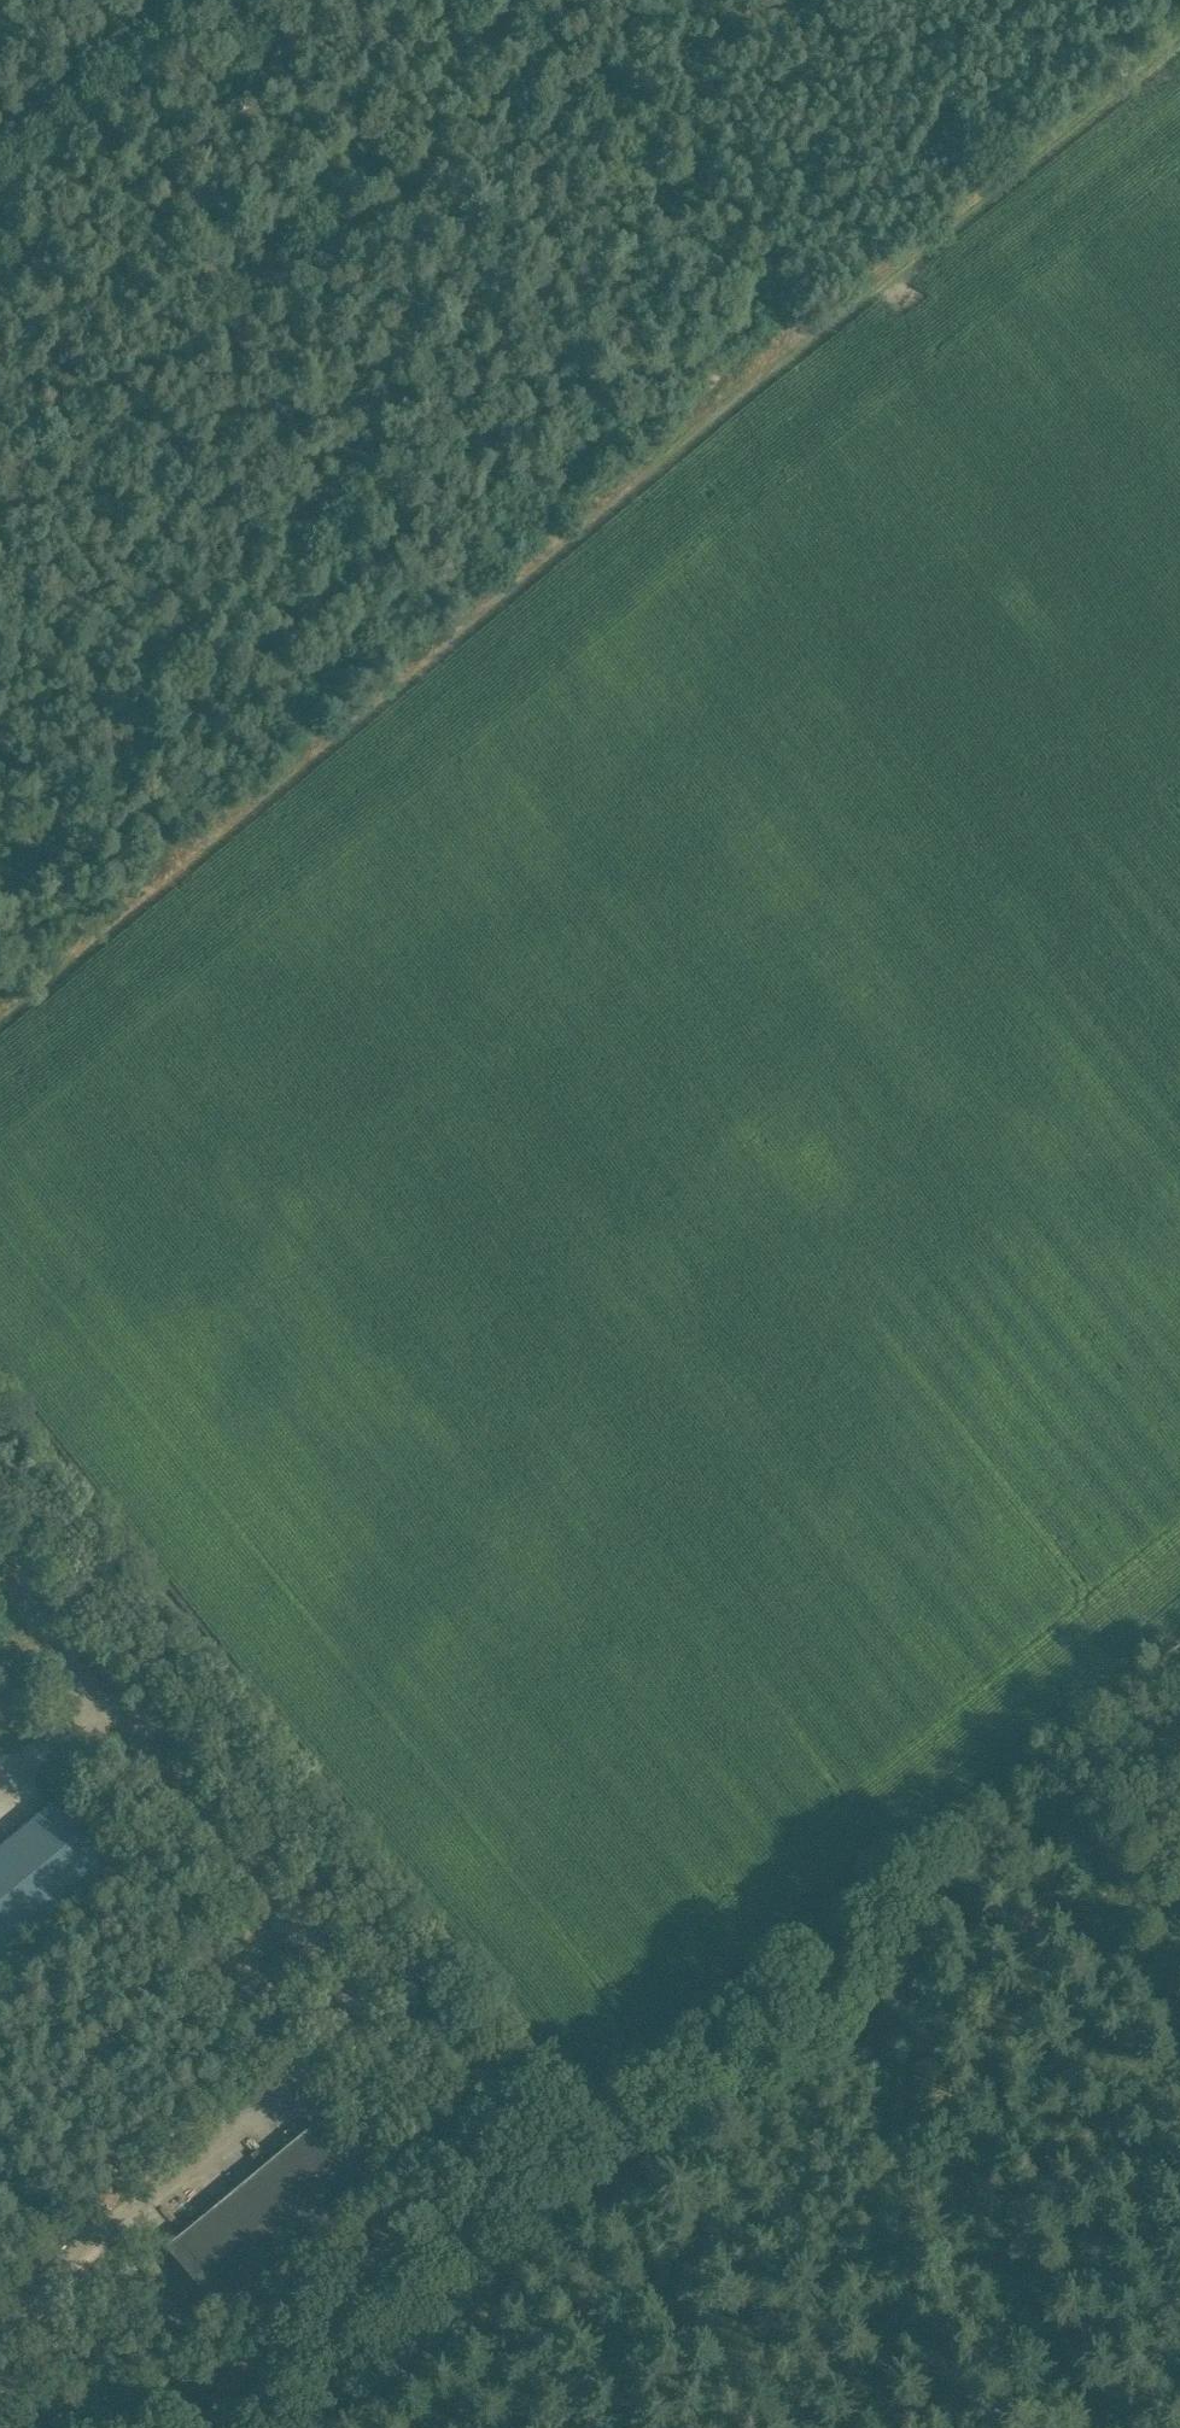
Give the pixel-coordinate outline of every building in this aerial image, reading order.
[(109,1870),(53,1803),(0,1848),(0,1961),(109,1870)] [(167,2249),(221,2314),(373,2188),(318,2122),(167,2249)]
